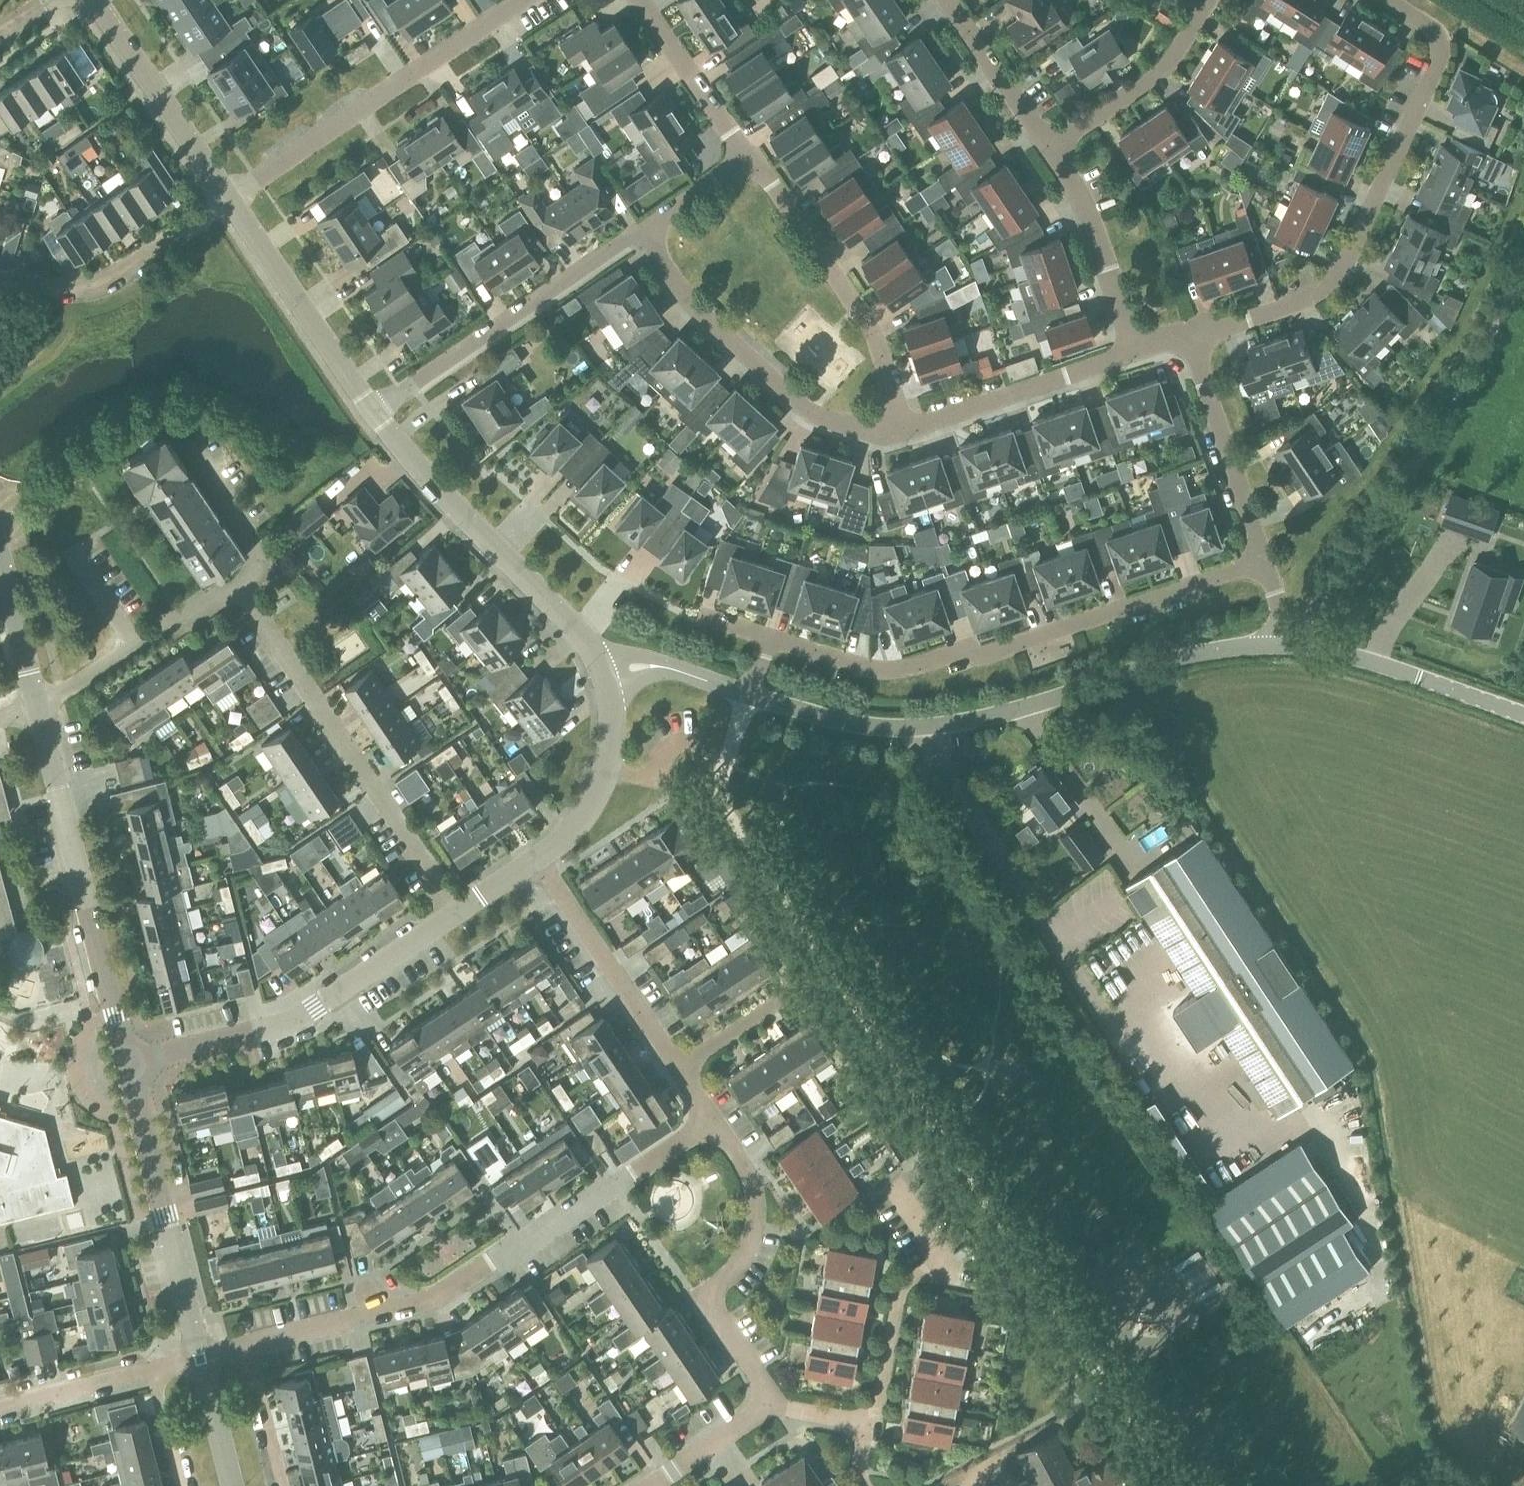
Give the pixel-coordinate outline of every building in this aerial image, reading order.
[(161,10),(162,11),(163,10),(171,23),(175,21),(180,28),(175,31),(175,32),(215,5),(211,0),(177,0),(161,10)] [(177,0),(161,0),(165,7),(161,10),(177,0)] [(291,30),(313,63),(318,60),(321,63),(334,55),(331,51),(336,48),(332,41),(362,21),(348,0),(343,0),(316,18),(314,14),(291,30)] [(416,0),(367,0),(382,22),(394,14),(408,35),(430,21),(416,0)] [(430,21),(451,7),(447,0),(416,0),(430,21)] [(678,0),(688,14),(684,16),(690,26),(729,0),(679,0),(678,0)] [(690,26),(697,35),(700,33),(710,47),(718,41),(727,54),(757,34),(748,21),(739,26),(729,11),(737,5),(734,0),(729,0),(690,26)] [(883,0),(830,0),(838,11),(847,4),(857,18),(883,0)] [(857,18),(847,25),(861,46),(845,57),(852,68),(893,40),(887,30),(907,17),(895,0),(883,0),(857,18)] [(1066,25),(1050,0),(1049,0),(1047,2),(1045,0),(1008,0),(1021,19),(1010,26),(1017,37),(1013,39),(1020,51),(1024,48),(1026,51),(1066,25)] [(1298,0),(1252,0),(1242,15),(1252,21),(1257,12),(1267,19),(1273,8),(1287,17),(1298,0)] [(1329,23),(1320,17),(1330,0),(1298,0),(1287,17),(1301,26),(1295,36),(1313,48),(1329,23)] [(1166,22),(1170,13),(1152,4),(1148,13),(1166,22)] [(215,5),(175,32),(176,32),(177,31),(186,44),(189,42),(195,50),(215,37),(222,47),(253,26),(245,14),(229,26),(215,5)] [(1352,58),(1375,23),(1352,9),(1339,29),(1329,23),(1313,48),(1332,60),(1338,50),(1352,58)] [(596,65),(628,44),(614,23),(592,38),(584,27),(561,42),(575,63),(588,54),(596,65)] [(1375,23),(1352,58),(1367,67),(1360,78),(1379,90),(1395,64),(1385,58),(1398,38),(1375,23)] [(743,95),(777,72),(767,58),(777,51),(772,44),(785,35),(778,25),(741,50),(747,60),(727,73),(743,95)] [(1141,44),(1147,32),(1136,26),(1129,38),(1141,44)] [(1118,37),(1113,36),(1109,29),(1084,46),(1076,35),(1051,52),(1065,72),(1076,64),(1090,85),(1129,59),(1124,52),(1125,48),(1124,43),(1122,39),(1118,37)] [(232,55),(209,71),(213,77),(209,79),(219,94),(258,67),(244,47),(254,41),(246,30),(225,45),(232,55)] [(900,82),(935,58),(919,36),(900,49),(893,40),(852,68),(860,80),(868,74),(872,81),(891,68),(900,82)] [(344,54),(351,64),(372,50),(365,40),(344,54)] [(1220,40),(1205,63),(1238,84),(1247,69),(1260,77),(1272,58),(1246,42),(1240,52),(1220,40)] [(74,89),(87,81),(84,77),(98,68),(80,42),(66,51),(65,49),(47,62),(73,102),(79,98),(74,89)] [(596,82),(580,92),(595,113),(604,107),(627,91),(619,80),(642,64),(628,44),(596,65),(589,70),(596,82)] [(912,121),(937,104),(930,94),(950,81),(935,58),(900,82),(909,96),(900,103),(912,121)] [(65,107),(73,102),(47,62),(29,74),(50,105),(59,99),(65,107)] [(1245,88),(1238,84),(1205,63),(1191,86),(1211,99),(1202,113),(1226,137),(1240,115),(1232,110),(1245,88)] [(272,88),(258,67),(219,94),(229,109),(233,106),(237,112),(260,96),(268,109),(290,94),(281,82),(272,88)] [(514,68),(492,82),(514,114),(528,104),(543,126),(561,113),(540,81),(529,89),(514,68)] [(1495,90),(1492,88),(1492,87),(1480,82),(1482,78),(1461,69),(1452,89),(1456,90),(1449,104),(1459,109),(1455,119),(1459,121),(1454,132),(1490,148),(1500,126),(1492,123),(1496,113),(1494,113),(1498,104),(1497,104),(1498,100),(1498,97),(1497,93),(1495,90)] [(784,114),(808,97),(796,79),(786,86),(777,72),(743,95),(758,118),(777,105),(784,114)] [(32,118),(50,105),(29,74),(11,86),(32,118)] [(641,99),(655,89),(648,78),(633,88),(641,99)] [(500,124),(514,114),(492,82),(471,97),(485,118),(474,126),(495,158),(514,145),(500,124)] [(32,118),(11,86),(0,93),(0,133),(11,126),(13,130),(32,118)] [(786,159),(820,136),(811,122),(821,115),(815,108),(828,99),(821,88),(808,97),(784,114),(790,123),(771,137),(786,159)] [(634,93),(611,108),(623,126),(635,118),(647,137),(677,117),(671,108),(672,103),(664,91),(642,106),(634,93)] [(1322,135),(1360,153),(1371,128),(1350,118),(1355,107),(1329,91),(1316,118),(1327,123),(1322,135)] [(943,146),(978,122),(963,100),(943,113),(937,104),(912,121),(924,139),(934,132),(943,146)] [(1167,156),(1171,163),(1194,147),(1196,151),(1210,141),(1193,116),(1180,125),(1167,106),(1144,121),(1167,156)] [(419,131),(441,163),(455,154),(461,163),(484,148),(472,131),(459,140),(443,116),(441,117),(437,114),(428,121),(429,125),(419,131)] [(552,122),(560,134),(571,128),(562,116),(552,122)] [(647,137),(637,144),(647,159),(640,163),(655,185),(683,166),(674,153),(696,138),(688,126),(683,125),(677,117),(647,137)] [(1145,171),(1167,156),(1144,121),(1122,136),(1135,156),(1125,163),(1142,187),(1152,181),(1145,171)] [(76,122),(66,129),(71,137),(81,130),(76,122)] [(959,182),(980,168),(974,158),(993,145),(978,122),(943,146),(954,162),(935,174),(946,191),(955,184),(959,182)] [(53,137),(58,146),(71,137),(66,129),(53,137)] [(399,146),(396,147),(414,173),(401,182),(411,197),(427,187),(426,173),(441,163),(419,131),(410,138),(407,136),(398,142),(399,146)] [(894,153),(906,145),(896,131),(885,138),(894,153)] [(1348,177),(1360,153),(1322,135),(1313,154),(1302,149),(1295,165),(1299,167),(1322,178),(1327,167),(1348,177)] [(86,136),(75,144),(80,152),(87,162),(98,155),(86,136)] [(832,175),(857,158),(850,148),(845,151),(840,143),(830,150),(820,136),(786,159),(801,182),(821,168),(827,178),(832,175)] [(9,167),(11,160),(19,163),(22,155),(14,151),(0,144),(0,164),(9,167)] [(63,152),(68,160),(80,152),(75,144),(63,152)] [(1431,170),(1469,187),(1476,172),(1497,181),(1505,160),(1470,144),(1465,155),(1443,145),(1431,170)] [(145,168),(126,180),(148,211),(153,219),(163,212),(158,204),(166,199),(163,194),(173,187),(177,184),(151,145),(136,155),(145,168)] [(51,163),(45,154),(34,162),(40,171),(51,163)] [(567,193),(592,229),(614,214),(611,210),(610,210),(602,198),(604,196),(601,191),(613,183),(595,156),(575,170),(583,182),(567,193)] [(839,184),(819,197),(825,207),(821,210),(830,223),(869,197),(878,190),(869,176),(857,158),(832,175),(839,184)] [(987,210),(1021,186),(1006,164),(986,177),(980,168),(959,182),(955,184),(967,203),(977,196),(987,210)] [(1317,188),(1322,178),(1299,167),(1294,178),(1301,181),(1289,205),(1327,223),(1339,198),(1317,188)] [(335,189),(318,200),(325,210),(329,209),(331,213),(319,222),(333,243),(369,219),(354,198),(356,194),(371,184),(371,180),(364,169),(335,189)] [(1462,202),(1469,187),(1431,170),(1420,194),(1442,204),(1437,215),(1464,228),(1473,207),(1462,202)] [(148,211),(126,180),(120,171),(103,183),(130,223),(148,211)] [(23,193),(26,194),(37,197),(40,184),(26,180),(23,193)] [(100,197),(91,204),(112,235),(130,223),(103,183),(94,188),(100,197)] [(1025,235),(1025,234),(1017,222),(1037,209),(1021,186),(987,210),(996,224),(986,230),(999,249),(1005,246),(1005,245),(1025,235)] [(592,229),(567,193),(547,207),(535,190),(519,200),(541,232),(556,223),(567,239),(566,240),(569,244),(592,229)] [(37,197),(26,194),(23,207),(33,210),(37,197)] [(875,238),(900,222),(888,204),(878,210),(869,197),(830,223),(839,236),(843,233),(849,243),(869,229),(875,238)] [(72,206),(68,209),(68,210),(73,216),(94,247),(112,235),(91,204),(79,211),(76,207),(72,206)] [(1316,247),(1327,223),(1289,205),(1283,220),(1271,215),(1267,225),(1272,227),(1267,238),(1289,248),(1294,237),(1316,247)] [(497,245),(518,277),(540,263),(525,241),(536,233),(520,209),(499,223),(509,237),(497,245)] [(55,233),(46,239),(61,262),(72,255),(75,260),(94,247),(73,216),(68,210),(66,211),(65,210),(52,218),(51,226),(55,233)] [(1218,247),(1232,286),(1258,278),(1250,255),(1261,251),(1248,213),(1237,217),(1240,227),(1230,230),(1234,241),(1218,247)] [(1454,248),(1464,228),(1437,215),(1432,226),(1410,216),(1399,240),(1436,258),(1444,243),(1454,248)] [(369,219),(333,243),(348,265),(364,253),(369,254),(375,250),(381,258),(409,239),(396,221),(378,233),(369,219)] [(873,286),(912,260),(902,247),(912,240),(900,222),(875,238),(882,248),(862,261),(869,271),(865,274),(873,286)] [(1005,245),(1005,246),(1012,266),(1023,262),(1029,278),(1068,264),(1060,238),(1037,246),(1032,231),(1025,234),(1025,235),(1005,245)] [(1199,241),(1177,248),(1187,277),(1198,273),(1206,295),(1232,286),(1218,247),(1215,235),(1199,241)] [(518,277),(497,245),(484,254),(475,240),(454,254),(470,278),(482,270),(496,292),(518,277)] [(1429,273),(1436,258),(1399,240),(1387,265),(1409,275),(1404,286),(1431,299),(1440,278),(1429,273)] [(382,316),(414,295),(406,282),(410,280),(407,276),(416,269),(403,249),(371,271),(380,284),(367,293),(382,316)] [(919,307),(946,293),(943,289),(954,283),(944,264),(932,270),(931,267),(921,274),(912,260),(873,286),(882,300),(886,297),(893,307),(912,293),(919,307)] [(1055,298),(1077,290),(1068,264),(1029,278),(1017,281),(1023,297),(1030,318),(1058,309),(1055,298)] [(602,325),(612,318),(646,295),(631,273),(611,286),(605,276),(580,293),(593,311),(602,325)] [(927,320),(904,328),(913,353),(952,340),(947,324),(958,320),(955,310),(953,307),(970,298),(963,285),(946,294),(946,293),(919,307),(927,320)] [(414,295),(382,316),(398,339),(411,330),(413,334),(422,328),(428,338),(452,322),(438,302),(436,304),(425,288),(414,295)] [(1357,311),(1386,341),(1398,329),(1406,338),(1427,317),(1406,296),(1393,309),(1376,292),(1357,311)] [(631,360),(652,342),(642,331),(662,318),(646,295),(612,318),(627,341),(621,345),(631,360)] [(1062,321),(1058,309),(1030,318),(1020,321),(1021,323),(1008,327),(1012,338),(1034,331),(1038,340),(1049,336),(1054,353),(1066,349),(1067,354),(1083,348),(1081,344),(1094,339),(1085,313),(1062,321)] [(1374,353),(1386,341),(1357,311),(1337,330),(1354,347),(1345,356),(1366,377),(1382,361),(1374,353)] [(546,325),(556,339),(566,332),(556,318),(546,325)] [(1303,329),(1277,338),(1291,378),(1307,372),(1311,384),(1342,373),(1324,347),(1311,352),(1303,329)] [(631,360),(629,362),(650,382),(662,393),(670,384),(699,354),(679,335),(663,353),(652,342),(631,360)] [(1246,376),(1257,408),(1271,403),(1268,395),(1294,387),(1291,378),(1277,338),(1252,347),(1260,372),(1246,376)] [(952,340),(913,353),(922,379),(944,372),(949,386),(982,375),(976,359),(972,360),(969,352),(958,356),(952,340)] [(513,346),(490,362),(500,377),(523,361),(513,346)] [(687,423),(711,397),(703,390),(719,372),(699,354),(670,384),(683,396),(675,405),(682,412),(679,415),(687,423)] [(521,416),(496,378),(465,399),(490,437),(521,416)] [(1132,388),(1145,427),(1161,422),(1165,433),(1175,430),(1176,435),(1188,431),(1176,398),(1165,401),(1158,379),(1132,388)] [(633,388),(626,402),(641,411),(649,397),(633,388)] [(727,437),(756,406),(735,388),(719,405),(711,397),(687,423),(696,431),(699,428),(707,434),(715,426),(727,437)] [(1130,433),(1145,427),(1132,388),(1106,396),(1114,419),(1103,423),(1113,451),(1133,444),(1130,433)] [(1113,451),(1103,423),(1092,426),(1084,404),(1059,413),(1072,452),(1088,447),(1092,458),(1113,451)] [(756,406),(727,437),(739,448),(731,457),(748,472),(768,450),(759,442),(776,425),(756,406)] [(1292,473),(1330,448),(1321,434),(1328,429),(1315,411),(1290,428),(1297,438),(1277,451),(1292,473)] [(1056,457),(1072,452),(1059,413),(1033,421),(1041,444),(1030,448),(1039,476),(1060,469),(1056,457)] [(536,437),(540,441),(531,450),(552,469),(568,452),(579,462),(600,440),(588,429),(580,438),(559,420),(550,430),(546,427),(536,437)] [(1039,476),(1030,448),(1019,451),(1011,429),(985,438),(999,477),(1003,490),(1019,484),(1019,483),(1039,476)] [(983,482),(999,477),(985,438),(960,446),(967,469),(957,472),(966,501),(987,494),(983,482)] [(1292,473),(1308,496),(1327,483),(1334,492),(1361,474),(1365,468),(1344,438),(1330,448),(1292,473)] [(247,556),(169,441),(168,440),(160,446),(157,441),(130,459),(134,464),(125,469),(204,585),(247,556)] [(596,510),(624,479),(611,467),(619,458),(603,443),(583,465),(591,473),(575,491),(584,499),(581,502),(591,512),(594,508),(596,510)] [(814,493),(827,453),(801,445),(794,468),(779,463),(758,498),(782,506),(785,496),(795,499),(798,488),(814,493)] [(671,451),(658,467),(667,474),(680,459),(671,451)] [(846,484),(853,462),(827,453),(814,493),(830,498),(827,510),(836,513),(846,517),(843,527),(862,533),(865,522),(866,508),(853,504),(858,488),(846,484)] [(966,501),(957,472),(946,476),(938,454),(912,462),(926,502),(942,496),(946,508),(966,501)] [(901,511),(926,502),(912,462),(887,471),(894,494),(878,499),(888,527),(904,522),(901,511)] [(1186,530),(1194,552),(1221,543),(1216,531),(1221,529),(1215,514),(1211,515),(1203,493),(1173,503),(1171,498),(1178,496),(1172,478),(1157,483),(1159,487),(1165,506),(1175,534),(1186,530)] [(642,494),(615,526),(637,544),(652,525),(664,534),(681,510),(691,495),(673,482),(655,504),(654,504),(642,494)] [(376,508),(371,502),(374,499),(364,487),(343,504),(358,522),(355,525),(376,549),(413,519),(392,494),(376,508)] [(1148,524),(1133,529),(1146,569),(1172,560),(1164,537),(1175,534),(1165,506),(1159,487),(1148,490),(1154,509),(1144,513),(1148,524)] [(1454,493),(1445,517),(1469,525),(1471,519),(1493,527),(1494,527),(1500,509),(1454,493)] [(306,534),(328,517),(317,503),(295,521),(306,534)] [(681,510),(664,534),(674,541),(660,560),(683,576),(707,543),(693,533),(700,523),(681,510)] [(1113,523),(1092,530),(1102,559),(1113,555),(1120,578),(1146,569),(1133,529),(1129,518),(1113,523)] [(1091,562),(1102,559),(1092,530),(1072,537),(1076,549),(1060,554),(1073,594),(1099,585),(1091,562)] [(744,602),(757,562),(741,557),(745,546),(724,539),(717,548),(711,566),(726,571),(718,594),(744,602)] [(382,572),(382,576),(392,588),(396,589),(408,579),(418,591),(450,564),(435,545),(414,562),(406,552),(382,572)] [(1047,602),(1073,594),(1060,554),(1034,563),(1032,556),(1021,560),(1029,584),(1040,580),(1047,602)] [(1029,584),(1021,560),(1019,555),(998,562),(1002,574),(987,579),(1000,618),(1026,610),(1018,587),(1029,584)] [(788,591),(797,562),(777,556),(773,567),(757,562),(744,602),(770,610),(778,588),(788,591)] [(370,558),(354,571),(361,580),(377,567),(370,558)] [(818,625),(831,586),(815,580),(818,569),(797,562),(788,591),(799,594),(792,617),(818,625)] [(434,627),(454,610),(446,601),(466,584),(450,564),(418,591),(428,604),(420,610),(425,616),(434,627)] [(1000,618),(987,579),(971,585),(965,568),(945,575),(953,599),(956,608),(966,605),(974,627),(1000,618)] [(1471,569),(1459,602),(1468,606),(1462,623),(1491,633),(1502,603),(1512,606),(1522,578),(1508,573),(1505,581),(1471,569)] [(953,599),(945,575),(943,571),(922,578),(926,589),(910,595),(924,634),(950,626),(942,603),(953,599)] [(870,596),(871,596),(870,575),(862,572),(855,593),(831,586),(818,625),(844,634),(851,611),(871,617),(870,596)] [(351,593),(359,601),(371,592),(363,583),(351,593)] [(924,634),(910,595),(906,584),(871,596),(870,596),(871,617),(871,627),(890,621),(898,643),(924,634)] [(326,618),(343,615),(340,599),(323,602),(326,618)] [(477,648),(510,622),(494,602),(474,619),(466,610),(446,626),(460,643),(467,636),(477,648)] [(348,622),(365,633),(372,620),(355,610),(348,622)] [(433,631),(434,627),(425,616),(413,625),(424,639),(433,631)] [(488,693),(516,670),(505,658),(526,641),(510,622),(477,648),(487,661),(480,667),(495,686),(488,693)] [(207,651),(226,679),(246,665),(243,660),(245,659),(239,650),(237,651),(227,637),(207,651)] [(429,659),(421,648),(414,653),(422,664),(429,659)] [(232,689),(226,679),(207,651),(190,663),(183,653),(182,653),(208,691),(214,701),(232,689)] [(441,652),(432,659),(442,673),(451,666),(441,652)] [(207,692),(208,691),(182,653),(164,665),(183,694),(200,682),(207,692)] [(429,659),(422,664),(428,674),(436,669),(429,659)] [(146,677),(165,706),(183,694),(164,665),(146,677)] [(357,706),(385,687),(373,669),(345,688),(357,706)] [(522,718),(554,691),(538,672),(518,689),(508,677),(516,670),(488,693),(504,712),(512,706),(522,718)] [(128,690),(153,726),(171,714),(165,706),(146,677),(128,690)] [(453,695),(446,684),(438,689),(446,699),(453,695)] [(369,725),(397,706),(385,687),(357,706),(369,725)] [(132,740),(153,726),(128,690),(108,704),(117,717),(115,719),(121,728),(123,727),(132,740)] [(554,691),(522,718),(532,730),(524,737),(537,753),(558,737),(550,727),(570,711),(554,691)] [(254,716),(274,702),(268,692),(247,706),(254,716)] [(453,695),(446,699),(453,710),(460,705),(453,695)] [(260,726),(281,712),(274,702),(254,716),(260,726)] [(382,743),(410,724),(397,706),(369,725),(382,743)] [(410,724),(382,743),(394,761),(422,742),(432,735),(420,717),(410,724)] [(274,764),(302,745),(290,726),(262,745),(274,764)] [(239,734),(245,743),(256,736),(249,727),(239,734)] [(239,734),(229,741),(235,750),(245,743),(239,734)] [(179,750),(184,760),(205,750),(200,740),(179,750)] [(452,744),(442,751),(447,758),(457,751),(452,744)] [(287,782),(315,763),(302,745),(274,764),(287,782)] [(198,755),(202,763),(213,758),(210,750),(198,755)] [(431,758),(436,765),(445,778),(455,771),(447,758),(442,751),(431,758)] [(119,773),(143,766),(140,755),(116,761),(119,773)] [(187,759),(190,767),(202,763),(198,755),(187,759)] [(299,800),(327,781),(315,763),(287,782),(299,800)] [(1031,771),(1016,782),(1050,828),(1060,821),(1074,811),(1081,805),(1054,768),(1050,771),(1044,763),(1039,766),(1036,763),(1029,769),(1031,771)] [(143,766),(119,773),(122,784),(146,778),(143,766)] [(403,792),(424,778),(417,767),(396,782),(403,792)] [(536,807),(529,796),(539,790),(525,769),(514,776),(517,779),(497,793),(516,821),(536,807)] [(424,778),(403,792),(409,802),(430,788),(424,778)] [(225,779),(218,784),(225,795),(232,790),(225,779)] [(9,814),(0,780),(0,817),(9,814)] [(327,781),(299,800),(311,818),(339,799),(327,781)] [(127,808),(133,832),(166,824),(176,821),(171,802),(162,804),(157,788),(133,794),(136,806),(127,808)] [(239,800),(232,790),(225,795),(232,805),(239,800)] [(498,833),(516,821),(497,793),(479,805),(498,833)] [(498,833),(479,805),(472,795),(464,800),(471,810),(461,817),(480,846),(498,833)] [(218,811),(211,813),(213,824),(225,821),(232,817),(225,806),(218,811)] [(350,813),(329,827),(343,847),(363,833),(350,813)] [(680,814),(660,828),(685,866),(695,860),(702,870),(723,856),(695,815),(685,821),(680,814)] [(249,815),(242,820),(250,832),(258,828),(249,815)] [(377,816),(365,828),(372,836),(385,824),(377,816)] [(461,817),(440,831),(444,837),(442,838),(448,847),(450,846),(459,860),(480,846),(461,817)] [(1086,871),(1107,855),(1080,821),(1059,837),(1086,871)] [(139,853),(191,840),(183,842),(182,837),(178,834),(170,836),(166,824),(133,832),(139,853)] [(258,828),(250,832),(256,841),(263,836),(258,828)] [(665,879),(685,866),(660,828),(640,842),(665,879)] [(235,836),(227,838),(231,852),(244,849),(251,844),(242,831),(235,836)] [(309,841),(314,848),(320,858),(331,851),(319,834),(309,841)] [(1129,885),(1199,992),(1196,995),(1221,1033),(1224,1031),(1279,1114),(1354,1063),(1204,835),(1129,885)] [(144,874),(188,863),(185,851),(190,850),(192,846),(191,840),(139,853),(144,874)] [(309,841),(298,848),(303,855),(314,848),(309,841)] [(645,893),(665,879),(640,842),(620,855),(645,893)] [(251,844),(244,849),(249,857),(256,852),(251,844)] [(625,906),(645,893),(620,855),(600,869),(625,906)] [(273,860),(275,868),(287,865),(285,857),(273,860)] [(263,871),(275,868),(273,860),(261,863),(263,871)] [(137,898),(182,887),(194,884),(188,863),(144,874),(149,894),(137,897),(137,898)] [(20,967),(24,968),(29,967),(33,966),(38,963),(40,960),(43,956),(44,952),(44,947),(43,942),(41,938),(38,935),(34,932),(30,930),(25,930),(21,930),(18,931),(0,864),(0,961),(20,967)] [(363,883),(382,911),(403,897),(394,884),(396,882),(390,873),(388,874),(384,869),(363,883)] [(605,920),(625,906),(600,869),(579,883),(605,920)] [(357,873),(339,885),(346,895),(365,923),(382,911),(363,883),(357,873)] [(229,884),(220,887),(223,899),(232,896),(229,884)] [(182,887),(137,898),(143,919),(187,908),(182,888),(182,887)] [(347,936),(365,923),(346,895),(328,907),(347,936)] [(223,899),(226,911),(235,909),(232,896),(223,899)] [(347,936),(328,907),(317,915),(310,905),(303,909),(329,948),(347,936)] [(730,950),(755,988),(776,974),(757,946),(767,939),(744,905),(734,912),(750,936),(730,950)] [(295,912),(284,919),(292,932),(311,960),(329,948),(303,909),(302,907),(295,912)] [(187,908),(143,919),(148,940),(193,929),(187,908)] [(702,911),(693,917),(698,925),(708,919),(702,911)] [(268,940),(258,947),(272,968),(282,961),(290,974),(311,960),(292,932),(284,919),(263,933),(268,940)] [(239,926),(231,928),(234,941),(242,938),(239,926)] [(193,929),(148,940),(153,961),(202,949),(201,945),(196,941),(193,929)] [(642,931),(621,945),(628,955),(649,941),(642,931)] [(675,931),(664,939),(671,949),(682,941),(675,931)] [(242,938),(234,941),(237,953),(245,951),(242,938)] [(535,938),(514,951),(533,980),(545,972),(553,985),(567,975),(558,962),(553,965),(535,938)] [(664,939),(643,953),(650,963),(671,949),(664,939)] [(202,949),(153,961),(158,982),(201,971),(198,960),(201,959),(203,955),(202,949)] [(735,1001),(755,988),(730,950),(710,964),(735,1001)] [(514,951),(496,963),(515,992),(522,1002),(527,998),(521,988),(533,980),(514,951)] [(228,962),(203,969),(208,986),(233,978),(228,962)] [(496,963),(477,976),(482,983),(483,982),(497,1004),(498,1003),(503,1010),(505,1014),(512,1009),(505,999),(515,992),(496,963)] [(715,1015),(735,1001),(710,964),(690,977),(715,1015)] [(243,994),(256,991),(249,967),(237,970),(243,994)] [(205,988),(201,971),(158,982),(164,1006),(181,1002),(181,1004),(192,1001),(191,999),(196,998),(197,1001),(213,997),(211,990),(207,988),(205,988)] [(695,1029),(715,1015),(690,977),(669,991),(695,1029)] [(465,994),(484,1023),(503,1010),(498,1003),(497,1004),(483,982),(482,983),(465,994)] [(465,994),(447,1006),(472,1044),(490,1032),(484,1023),(465,994)] [(558,1008),(565,1018),(586,1004),(579,994),(558,1008)] [(429,1018),(448,1047),(459,1040),(463,1046),(467,1047),(472,1044),(447,1006),(429,1018)] [(207,1009),(189,1011),(191,1029),(209,1027),(207,1009)] [(558,1031),(577,1060),(616,1034),(603,1015),(596,1019),(590,1009),(558,1031)] [(411,1030),(435,1066),(442,1061),(437,1054),(448,1047),(429,1018),(411,1030)] [(538,1025),(543,1033),(554,1026),(548,1018),(538,1025)] [(788,1036),(813,1074),(834,1060),(841,1071),(851,1064),(837,1043),(827,1049),(809,1022),(788,1036)] [(411,1030),(390,1044),(400,1060),(391,1066),(401,1081),(400,1081),(415,1101),(424,1095),(421,1090),(425,1087),(425,1083),(421,1078),(436,1068),(435,1066),(411,1030)] [(520,1037),(525,1045),(536,1038),(530,1030),(520,1037)] [(577,1060),(573,1063),(578,1070),(585,1066),(592,1076),(600,1071),(628,1052),(616,1034),(577,1060)] [(793,1087),(813,1074),(788,1036),(768,1050),(793,1087)] [(514,1052),(525,1045),(520,1037),(509,1044),(514,1052)] [(353,1050),(328,1056),(337,1089),(339,1099),(363,1093),(362,1089),(374,1086),(390,1077),(377,1057),(368,1063),(368,1062),(356,1064),(353,1050)] [(774,1101),(793,1087),(768,1050),(748,1063),(774,1101)] [(612,1089),(640,1070),(628,1052),(600,1071),(612,1089)] [(494,1055),(484,1062),(490,1071),(495,1079),(506,1072),(501,1064),(494,1055)] [(316,1095),(337,1089),(328,1056),(307,1062),(316,1095)] [(296,1100),(316,1095),(307,1062),(286,1067),(298,1111),(299,1111),(296,1100)] [(484,1062),(473,1069),(480,1078),(485,1086),(495,1079),(490,1071),(484,1062)] [(748,1063),(727,1077),(759,1123),(768,1117),(762,1109),(774,1101),(748,1063)] [(285,1115),(298,1111),(286,1067),(285,1067),(288,1079),(268,1084),(278,1124),(283,1122),(286,1119),(285,1115)] [(624,1107),(652,1088),(640,1070),(612,1089),(624,1107)] [(225,1082),(224,1083),(235,1127),(237,1135),(237,1138),(258,1132),(256,1122),(247,1089),(228,1094),(225,1082)] [(559,1098),(567,1093),(560,1082),(552,1087),(559,1098)] [(224,1083),(200,1088),(209,1121),(212,1133),(234,1127),(235,1127),(224,1083)] [(247,1089),(256,1122),(269,1119),(270,1123),(273,1125),(278,1124),(268,1084),(247,1089)] [(385,1109),(400,1100),(391,1085),(376,1094),(385,1109)] [(195,1125),(209,1121),(200,1088),(176,1094),(180,1110),(178,1111),(180,1122),(183,1121),(184,1127),(186,1127),(188,1135),(193,1134),(196,1130),(195,1125)] [(662,1111),(666,1108),(652,1088),(624,1107),(636,1125),(629,1130),(641,1148),(672,1127),(662,1111)] [(481,1096),(486,1104),(497,1097),(492,1089),(481,1096)] [(458,1100),(463,1108),(474,1101),(468,1093),(458,1100)] [(567,1093),(559,1098),(566,1108),(574,1103),(567,1093)] [(571,1115),(578,1126),(586,1121),(579,1110),(571,1115)] [(75,1202),(67,1172),(57,1174),(45,1127),(0,1114),(0,1221),(75,1202)] [(395,1116),(385,1123),(390,1131),(400,1124),(395,1116)] [(836,1128),(831,1120),(821,1127),(827,1135),(836,1128)] [(568,1121),(539,1140),(545,1148),(564,1177),(592,1157),(578,1136),(568,1121)] [(767,1136),(774,1146),(795,1132),(788,1122),(767,1136)] [(598,1154),(608,1147),(594,1126),(583,1133),(598,1154)] [(794,1176),(832,1150),(829,1151),(816,1132),(819,1131),(818,1130),(780,1155),(781,1157),(781,1156),(794,1176)] [(359,1140),(364,1147),(375,1140),(370,1133),(359,1140)] [(328,1144),(333,1151),(343,1144),(338,1137),(328,1144)] [(477,1139),(467,1147),(491,1182),(489,1183),(505,1205),(519,1196),(524,1203),(545,1190),(525,1161),(520,1153),(506,1163),(505,1163),(501,1156),(493,1162),(477,1139)] [(354,1154),(364,1147),(359,1140),(349,1147),(354,1154)] [(539,1140),(520,1153),(525,1161),(545,1190),(564,1177),(545,1148),(539,1140)] [(840,1155),(851,1148),(846,1141),(835,1148),(840,1155)] [(1302,1141),(1210,1202),(1285,1315),(1290,1322),(1371,1269),(1343,1228),(1354,1220),(1328,1181),(1302,1141)] [(432,1171),(451,1199),(482,1178),(460,1146),(455,1149),(451,1143),(440,1150),(439,1155),(445,1163),(432,1171)] [(322,1158),(333,1151),(328,1144),(317,1151),(322,1158)] [(807,1196),(845,1170),(842,1171),(830,1152),(832,1151),(832,1150),(794,1176),(807,1196)] [(288,1162),(290,1171),(302,1168),(300,1159),(288,1162)] [(854,1175),(864,1168),(859,1161),(849,1168),(854,1175)] [(278,1174),(290,1171),(288,1162),(276,1165),(278,1174)] [(451,1199),(432,1171),(427,1163),(416,1171),(412,1165),(406,1170),(434,1211),(451,1199)] [(246,1173),(248,1181),(260,1178),(258,1170),(246,1173)] [(406,1170),(388,1182),(416,1223),(434,1211),(406,1170)] [(845,1170),(807,1196),(820,1215),(821,1217),(857,1192),(856,1191),(843,1172),(846,1171),(845,1170)] [(236,1184),(248,1181),(246,1173),(234,1176),(236,1184)] [(190,1183),(193,1195),(225,1187),(222,1175),(190,1183)] [(289,1177),(277,1180),(279,1189),(291,1186),(289,1177)] [(388,1182),(370,1194),(379,1207),(398,1235),(416,1223),(388,1182)] [(247,1188),(250,1196),(262,1193),(260,1185),(247,1188)] [(237,1199),(250,1196),(247,1188),(235,1191),(237,1199)] [(195,1201),(197,1213),(230,1205),(227,1193),(195,1201)] [(250,1196),(254,1212),(266,1209),(262,1193),(250,1196)] [(353,1213),(343,1215),(351,1246),(353,1256),(365,1252),(375,1246),(377,1249),(398,1235),(379,1207),(368,1215),(364,1209),(360,1208),(353,1213)] [(304,1238),(313,1270),(337,1264),(333,1250),(345,1247),(339,1223),(327,1226),(326,1222),(302,1228),(304,1238)] [(292,1276),(283,1243),(281,1232),(260,1238),(260,1239),(271,1281),(292,1276)] [(82,1278),(117,1269),(116,1267),(121,1266),(121,1265),(120,1265),(113,1249),(112,1250),(111,1246),(92,1251),(89,1237),(64,1244),(70,1268),(79,1266),(82,1278)] [(292,1276),(313,1270),(304,1238),(283,1243),(292,1276)] [(583,1250),(563,1264),(567,1271),(577,1264),(583,1273),(592,1266),(600,1277),(632,1255),(625,1244),(622,1247),(616,1238),(588,1257),(583,1250)] [(250,1286),(271,1281),(260,1239),(239,1244),(242,1253),(250,1286)] [(804,1363),(806,1363),(804,1369),(849,1378),(850,1371),(851,1372),(861,1322),(860,1322),(862,1312),(864,1312),(874,1262),(872,1262),(874,1256),(829,1247),(828,1253),(827,1253),(817,1303),(818,1303),(816,1313),(814,1313),(804,1363)] [(4,1275),(18,1272),(13,1251),(0,1254),(0,1260),(4,1275)] [(250,1286),(242,1253),(220,1259),(219,1253),(208,1256),(214,1278),(222,1276),(226,1292),(250,1286)] [(632,1255),(600,1277),(612,1294),(641,1275),(635,1267),(639,1264),(632,1255)] [(78,1293),(72,1294),(74,1302),(122,1290),(117,1269),(82,1278),(74,1280),(78,1293)] [(641,1275),(612,1294),(624,1312),(656,1290),(649,1280),(646,1282),(641,1275)] [(521,1287),(500,1301),(525,1337),(545,1323),(543,1320),(553,1314),(533,1283),(523,1290),(521,1287)] [(93,1320),(127,1311),(122,1290),(74,1302),(76,1308),(75,1309),(79,1323),(93,1320)] [(636,1331),(643,1326),(654,1319),(653,1317),(665,1310),(660,1302),(663,1300),(656,1290),(624,1312),(636,1331)] [(588,1302),(592,1308),(607,1298),(602,1292),(588,1302)] [(44,1309),(41,1297),(30,1299),(33,1312),(44,1309)] [(592,1308),(597,1314),(611,1304),(607,1298),(592,1308)] [(500,1301),(483,1313),(507,1350),(525,1338),(525,1337),(500,1301)] [(654,1319),(643,1326),(655,1344),(687,1322),(680,1311),(677,1314),(671,1305),(665,1310),(653,1317),(654,1319)] [(971,1325),(970,1324),(971,1318),(927,1309),(926,1315),(924,1315),(914,1365),(915,1365),(913,1375),(912,1375),(902,1424),(903,1425),(902,1431),(946,1440),(948,1433),(949,1434),(959,1384),(958,1384),(960,1373),(961,1374),(971,1325)] [(93,1320),(84,1322),(87,1334),(90,1347),(111,1342),(110,1340),(133,1334),(132,1331),(134,1330),(132,1313),(133,1313),(132,1312),(128,1313),(127,1311),(93,1320)] [(472,1343),(462,1350),(472,1373),(494,1359),(495,1361),(509,1352),(483,1313),(462,1327),(472,1343)] [(37,1334),(34,1322),(33,1316),(32,1316),(29,1314),(18,1316),(23,1337),(37,1334)] [(37,1334),(46,1332),(43,1320),(34,1322),(37,1334)] [(662,1355),(657,1359),(662,1365),(667,1362),(668,1361),(696,1342),(690,1334),(694,1331),(687,1322),(655,1344),(662,1355)] [(617,1344),(631,1334),(627,1328),(612,1338),(617,1344)] [(37,1334),(43,1358),(57,1355),(51,1330),(46,1332),(37,1334)] [(30,1362),(43,1358),(37,1334),(23,1337),(30,1362)] [(617,1344),(621,1350),(636,1341),(631,1334),(617,1344)] [(444,1335),(420,1341),(428,1374),(430,1384),(472,1373),(462,1350),(448,1353),(444,1335)] [(406,1380),(428,1374),(420,1341),(398,1346),(406,1380)] [(668,1361),(667,1362),(679,1379),(711,1357),(704,1347),(701,1349),(696,1342),(668,1361)] [(393,1383),(406,1380),(398,1346),(374,1352),(385,1395),(393,1393),(394,1389),(393,1383)] [(357,1387),(365,1385),(374,1383),(371,1370),(367,1354),(349,1359),(357,1387)] [(711,1357),(679,1379),(691,1398),(720,1378),(715,1369),(718,1367),(711,1357)] [(643,1368),(647,1375),(662,1365),(657,1359),(643,1368)] [(652,1381),(666,1371),(662,1365),(647,1375),(652,1381)] [(279,1407),(320,1396),(313,1367),(295,1371),(297,1378),(274,1384),(279,1407)] [(551,1376),(546,1368),(535,1376),(540,1383),(551,1376)] [(374,1383),(365,1385),(368,1398),(377,1396),(374,1383)] [(291,1426),(337,1414),(332,1393),(320,1396),(279,1407),(280,1407),(286,1406),(291,1426)] [(582,1422),(609,1463),(629,1450),(611,1424),(623,1416),(610,1396),(598,1405),(602,1412),(595,1417),(593,1415),(601,1426),(590,1434),(582,1422)] [(1510,1424),(1523,1432),(1523,1399),(1510,1424)] [(121,1447),(151,1440),(146,1418),(141,1419),(136,1401),(108,1408),(112,1427),(108,1428),(110,1439),(91,1444),(93,1454),(104,1452),(121,1447)] [(672,1411),(676,1418),(691,1408),(687,1401),(672,1411)] [(376,1427),(384,1425),(381,1412),(372,1414),(376,1427)] [(297,1447),(342,1435),(337,1414),(291,1426),(297,1447)] [(427,1419),(416,1421),(418,1432),(429,1430),(427,1419)] [(405,1424),(408,1435),(418,1432),(416,1421),(405,1424)] [(591,1476),(609,1463),(582,1422),(574,1428),(582,1439),(571,1447),(591,1476)] [(384,1425),(376,1427),(379,1440),(388,1438),(384,1425)] [(650,1452),(660,1444),(649,1431),(639,1439),(650,1452)] [(560,1454),(545,1432),(525,1445),(541,1469),(552,1461),(569,1485),(575,1485),(591,1476),(571,1447),(560,1454)] [(19,1438),(30,1485),(45,1481),(46,1485),(60,1485),(61,1485),(56,1466),(50,1467),(42,1433),(19,1438)] [(1074,1470),(1055,1434),(1016,1455),(1033,1485),(1082,1485),(1074,1470)] [(302,1468),(336,1459),(348,1456),(347,1453),(348,1451),(349,1448),(347,1441),(346,1439),(343,1437),(342,1435),(297,1447),(302,1468)] [(9,1485),(25,1485),(30,1485),(19,1438),(0,1443),(0,1452),(9,1485)] [(119,1470),(156,1461),(151,1440),(121,1447),(104,1452),(106,1462),(116,1460),(119,1470)] [(0,1452),(0,1485),(9,1485),(0,1452)] [(519,1479),(532,1476),(527,1455),(526,1453),(503,1459),(508,1477),(496,1480),(498,1485),(521,1485),(519,1479)] [(386,1469),(395,1467),(392,1454),(383,1456),(386,1469)] [(794,1485),(840,1485),(832,1474),(821,1482),(803,1456),(783,1469),(794,1485)] [(1074,1470),(1082,1485),(1125,1485),(1134,1481),(1121,1456),(1088,1473),(1084,1465),(1074,1470)] [(306,1485),(318,1485),(341,1480),(336,1459),(302,1468),(306,1485)] [(119,1470),(121,1480),(123,1485),(144,1485),(162,1482),(156,1461),(119,1470)] [(395,1467),(386,1469),(389,1482),(398,1480),(395,1467)] [(496,1480),(484,1483),(481,1469),(472,1472),(476,1485),(498,1485),(496,1480)] [(783,1469),(762,1483),(764,1485),(794,1485),(783,1469)] [(472,1472),(463,1474),(466,1485),(476,1485),(472,1472)]
